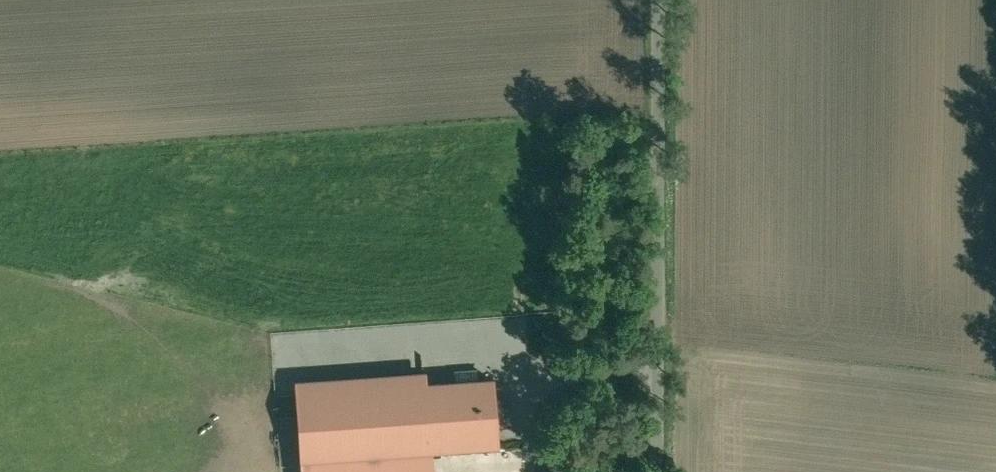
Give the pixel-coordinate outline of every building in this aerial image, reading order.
[(494,371),(288,390),(295,471),(432,471),(430,453),(501,446),(494,371)]
